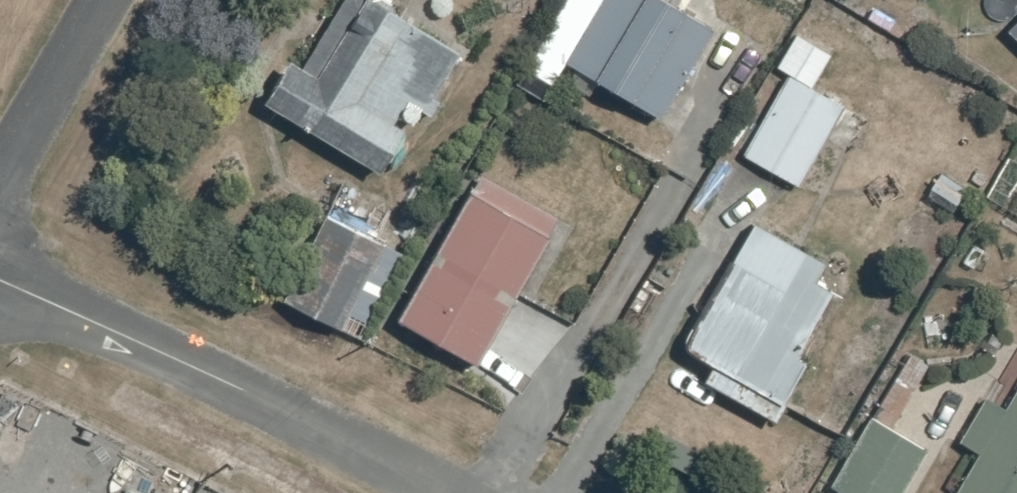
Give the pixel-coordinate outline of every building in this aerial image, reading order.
[(381,168),(421,115),(429,121),(445,99),(436,93),(462,57),(385,0),(348,0),(301,64),(289,56),(267,87),(381,168)] [(662,0),(604,0),(570,54),(663,114),(715,34),(662,0)] [(835,50),(798,30),(778,67),(790,74),(766,117),(756,112),(740,140),(750,146),(747,152),(803,183),(847,102),(816,85),(835,50)] [(405,315),(484,359),(562,217),(482,173),(405,315)] [(278,298),(342,330),(386,241),(321,210),(278,298)] [(842,270),(745,228),(692,351),(715,361),(706,383),(786,418),(812,360),(804,357),(842,270)] [(1014,398),(997,388),(966,440),(983,450),(957,492),(1016,492),(1016,392),(1014,398)] [(847,492),(907,492),(933,451),(878,417),(835,486),(847,492)]
